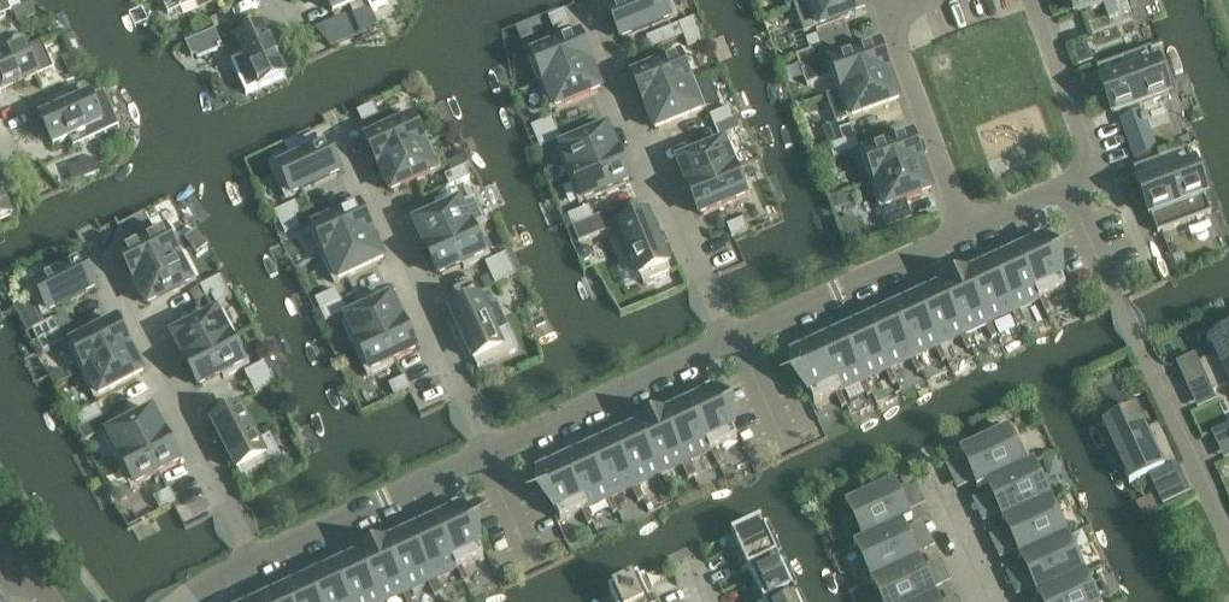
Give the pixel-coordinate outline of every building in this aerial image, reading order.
[(202,0),(163,0),(169,15),(202,0)] [(334,13),(350,6),(354,15),(370,8),(372,12),(388,5),(386,0),(328,0),(334,13)] [(678,17),(671,0),(639,0),(610,12),(622,41),(671,21),(671,20),(678,17)] [(805,2),(794,6),(804,33),(867,10),(863,0),(810,0),(805,2)] [(1078,15),(1118,0),(1072,0),(1078,15)] [(570,22),(565,11),(549,17),(553,29),(570,22)] [(211,21),(215,30),(229,24),(225,15),(211,21)] [(347,16),(317,29),(333,49),(357,38),(347,16)] [(539,18),(516,27),(522,41),(533,37),(545,32),(539,18)] [(679,25),(684,36),(699,29),(695,18),(679,25)] [(238,40),(245,56),(232,62),(246,95),(286,77),(265,28),(238,40)] [(699,29),(684,36),(688,47),(704,40),(699,29)] [(222,45),(215,30),(186,43),(192,58),(196,56),(197,60),(219,50),(218,46),(222,45)] [(26,50),(20,36),(0,45),(0,61),(26,50)] [(822,47),(818,36),(807,40),(811,51),(822,47)] [(529,58),(540,85),(591,64),(579,37),(533,56),(529,58)] [(26,50),(0,61),(0,93),(54,69),(42,42),(26,50)] [(1086,43),(1073,48),(1079,65),(1092,60),(1086,43)] [(833,64),(828,66),(838,93),(886,75),(890,74),(880,46),(832,64),(833,64)] [(822,47),(811,51),(797,56),(801,68),(827,59),(822,47)] [(1139,107),(1168,96),(1151,48),(1120,60),(1101,66),(1097,68),(1114,116),(1120,114),(1122,119),(1121,119),(1136,160),(1137,160),(1140,167),(1158,160),(1156,153),(1157,152),(1147,123),(1150,122),(1148,117),(1145,118),(1142,111),(1141,112),(1139,107)] [(1120,60),(1116,49),(1098,56),(1101,66),(1120,60)] [(645,104),(648,103),(696,83),(685,56),(680,58),(634,77),(645,104)] [(540,85),(551,111),(555,109),(555,110),(602,91),(591,64),(540,85)] [(890,74),(886,75),(838,93),(848,120),(852,118),(853,119),(900,101),(890,74)] [(656,131),(663,128),(702,112),(702,111),(707,109),(696,83),(648,103),(645,104),(656,131)] [(52,99),(58,112),(91,97),(85,84),(52,99)] [(91,97),(58,112),(42,119),(54,146),(70,138),(74,147),(119,127),(104,92),(91,97)] [(358,112),(363,123),(379,116),(374,105),(358,112)] [(710,116),(715,127),(736,118),(731,108),(710,116)] [(379,167),(382,165),(429,144),(417,118),(412,120),(412,119),(367,140),(379,167)] [(536,138),(557,129),(553,118),(532,127),(536,138)] [(719,138),(740,129),(736,118),(715,127),(719,138)] [(851,126),(840,130),(844,142),(856,138),(851,126)] [(557,129),(536,138),(541,149),(562,140),(557,129)] [(619,156),(608,129),(562,148),(557,150),(568,177),(619,156)] [(888,143),(860,153),(871,183),(923,164),(913,137),(889,146),(888,143)] [(860,149),(856,138),(844,142),(830,147),(834,158),(860,149)] [(690,190),(693,188),(740,169),(730,142),(725,144),(725,143),(678,163),(690,190)] [(437,173),(437,172),(441,170),(429,144),(382,165),(379,167),(392,193),(437,173)] [(294,162),(290,154),(269,164),(286,199),(293,196),(293,197),(341,174),(328,146),(294,162)] [(1158,234),(1212,214),(1187,149),(1158,160),(1140,167),(1134,169),(1158,234)] [(568,177),(579,203),(584,201),(584,202),(630,183),(619,156),(568,177)] [(101,172),(95,158),(75,166),(80,179),(101,172)] [(871,183),(887,229),(912,220),(906,202),(933,192),(923,164),(871,183)] [(456,185),(471,178),(466,167),(445,176),(450,187),(456,185)] [(747,198),(747,197),(751,195),(740,169),(693,188),(690,190),(701,217),(747,198)] [(461,195),(476,188),(471,178),(456,185),(461,195)] [(13,217),(0,189),(0,223),(13,217)] [(835,209),(849,204),(845,193),(831,198),(835,209)] [(428,251),(431,249),(478,227),(466,202),(461,204),(461,203),(415,224),(428,251)] [(301,214),(296,203),(275,213),(280,223),(295,216),(301,214)] [(310,231),(322,257),(372,234),(360,207),(314,228),(315,229),(310,231)] [(594,218),(589,208),(568,216),(573,227),(594,218)] [(604,214),(594,218),(573,227),(579,243),(611,230),(604,214)] [(295,216),(280,223),(285,234),(300,227),(295,216)] [(641,277),(644,284),(671,273),(668,265),(669,265),(649,216),(620,228),(640,277),(641,277)] [(744,219),(727,226),(732,237),(749,230),(744,219)] [(119,242),(128,237),(119,220),(110,225),(119,242)] [(428,251),(440,277),(463,266),(464,269),(491,257),(478,227),(431,249),(428,251)] [(148,307),(192,284),(192,283),(197,281),(170,230),(166,232),(121,255),(148,307)] [(859,231),(844,236),(848,248),(863,243),(859,231)] [(1051,312),(1045,298),(1066,288),(1040,232),(1029,237),(1034,246),(1020,253),(1018,253),(1040,300),(1046,314),(1051,312)] [(322,257),(334,283),(339,281),(384,261),(372,234),(322,257)] [(192,243),(198,254),(212,246),(206,235),(192,243)] [(1026,323),(1020,309),(1040,300),(1018,253),(1020,253),(1015,243),(1005,248),(1009,258),(994,265),(1022,325),(1026,323)] [(491,274),(512,265),(507,254),(486,264),(491,274)] [(83,262),(50,279),(43,267),(22,278),(42,317),(50,314),(97,290),(83,262)] [(969,276),(990,323),(1011,313),(1017,327),(1022,325),(994,265),(978,272),(974,262),(963,267),(968,277),(969,276)] [(491,274),(496,285),(517,275),(512,265),(491,274)] [(944,288),(965,334),(986,325),(992,339),(997,337),(990,323),(969,276),(968,277),(953,283),(949,274),(938,279),(943,288),(944,288)] [(206,298),(212,295),(226,287),(221,277),(201,287),(206,298)] [(919,300),(940,346),(961,336),(967,350),(972,348),(965,334),(944,288),(943,288),(928,295),(924,285),(914,290),(918,300),(919,300)] [(217,306),(232,298),(226,287),(212,295),(217,306)] [(341,301),(337,290),(316,300),(321,311),(341,301)] [(894,311),(916,357),(936,348),(942,362),(947,360),(940,346),(919,300),(918,300),(904,307),(899,297),(889,302),(893,311),(894,311)] [(343,322),(355,348),(405,325),(392,298),(347,319),(347,320),(343,322)] [(475,361),(478,368),(518,350),(508,328),(496,334),(480,300),(452,313),(474,361),(475,361)] [(321,311),(326,322),(347,313),(341,301),(321,311)] [(869,323),(891,369),(911,359),(918,373),(922,371),(916,357),(894,311),(893,311),(879,318),(874,308),(864,313),(868,323),(869,323)] [(236,337),(222,312),(218,314),(218,313),(173,336),(187,362),(236,337)] [(58,331),(53,320),(33,331),(38,341),(58,331)] [(844,334),(866,380),(886,371),(893,385),(897,383),(891,369),(869,323),(868,323),(854,330),(849,320),(839,325),(843,335),(844,334)] [(68,348),(81,373),(130,348),(117,322),(72,345),(73,346),(68,348)] [(355,348),(368,377),(395,365),(394,362),(417,351),(405,325),(355,348)] [(58,331),(38,341),(44,352),(64,341),(58,331)] [(819,346),(840,392),(861,382),(868,396),(872,394),(866,380),(844,334),(843,335),(829,341),(824,332),(814,336),(818,346),(819,346)] [(1206,378),(1228,368),(1228,333),(1208,343),(1208,344),(1211,343),(1217,355),(1200,363),(1206,378)] [(224,379),(250,365),(236,337),(187,362),(200,388),(223,376),(224,379)] [(789,348),(815,404),(836,394),(842,408),(847,406),(840,392),(819,346),(818,346),(804,353),(799,343),(789,348)] [(81,373),(94,399),(99,396),(99,397),(144,374),(130,348),(81,373)] [(245,373),(250,384),(271,373),(265,363),(245,373)] [(1206,378),(1213,392),(1228,385),(1228,368),(1206,378)] [(256,394),(276,384),(271,373),(250,384),(256,394)] [(411,388),(406,378),(389,385),(395,396),(411,388)] [(690,405),(712,452),(718,466),(723,463),(716,450),(738,440),(712,384),(701,389),(705,398),(691,405),(690,405)] [(712,452),(690,405),(691,405),(687,395),(676,400),(681,410),(665,417),(693,477),(698,475),(691,461),(712,452)] [(82,427),(103,416),(97,406),(77,417),(82,427)] [(239,470),(242,477),(281,457),(270,436),(258,442),(241,409),(214,424),(238,471),(239,470)] [(1106,426),(1132,481),(1129,483),(1130,484),(1176,463),(1159,425),(1157,425),(1158,427),(1145,433),(1135,413),(1138,411),(1138,410),(1103,426),(1103,428),(1106,426)] [(109,434),(109,435),(105,437),(118,463),(167,438),(153,412),(109,434)] [(661,475),(682,465),(689,479),(693,477),(665,417),(650,424),(645,414),(635,419),(639,429),(640,428),(661,475)] [(103,416),(82,427),(78,429),(84,442),(109,429),(103,416)] [(668,489),(661,475),(640,428),(639,429),(625,435),(620,426),(610,431),(614,440),(615,440),(637,486),(657,477),(663,491),(668,489)] [(991,484),(1035,463),(1035,462),(1030,465),(1013,428),(960,452),(961,454),(966,452),(982,487),(977,489),(978,491),(991,484)] [(643,500),(637,486),(615,440),(614,440),(600,447),(595,437),(585,442),(589,452),(590,451),(612,498),(632,489),(638,502),(643,500)] [(118,463),(131,488),(136,486),(136,487),(180,464),(167,438),(118,463)] [(618,512),(612,498),(590,451),(589,452),(575,458),(571,449),(560,454),(564,463),(565,463),(587,509),(607,500),(614,514),(618,512)] [(565,463),(564,463),(550,470),(546,460),(535,465),(561,521),(582,512),(589,525),(593,523),(587,509),(565,463)] [(1002,522),(1003,523),(1052,500),(1052,499),(1047,501),(1031,466),(1035,464),(1035,463),(991,484),(1007,520),(1002,522)] [(1220,467),(1225,478),(1228,476),(1228,463),(1220,467)] [(854,546),(855,546),(912,520),(912,519),(907,521),(891,486),(896,484),(895,482),(846,505),(847,507),(851,505),(868,540),(854,546)] [(176,501),(170,490),(154,498),(160,509),(176,501)] [(1157,511),(1151,498),(1138,504),(1144,517),(1157,511)] [(1019,559),(1020,559),(1069,537),(1069,536),(1064,538),(1048,503),(1052,501),(1052,500),(1003,523),(1008,521),(1024,556),(1019,559)] [(458,569),(464,583),(469,581),(462,567),(484,557),(458,501),(447,506),(452,515),(437,522),(458,569)] [(458,569),(437,522),(433,512),(422,517),(427,527),(412,534),(439,594),(444,592),(438,578),(458,569)] [(871,583),(872,583),(921,561),(920,560),(916,562),(899,527),(913,521),(912,520),(855,546),(855,547),(860,545),(876,580),(871,583)] [(778,557),(775,551),(762,522),(733,535),(743,559),(738,561),(743,573),(778,557)] [(429,583),(435,596),(439,594),(412,534),(396,541),(392,532),(381,536),(386,546),(387,545),(408,592),(429,583)] [(1036,595),(1037,596),(1086,573),(1081,575),(1065,540),(1069,538),(1069,537),(1020,559),(1020,560),(1025,558),(1041,593),(1036,595)] [(386,546),(371,553),(367,543),(356,548),(361,557),(362,557),(382,601),(387,601),(403,594),(407,601),(412,601),(408,592),(387,545),(386,546)] [(362,557),(361,557),(346,564),(342,554),(331,559),(336,569),(337,569),(352,601),(382,601),(362,557)] [(756,601),(769,601),(794,591),(778,557),(743,573),(743,574),(749,571),(759,593),(753,595),(756,601)] [(938,597),(937,597),(933,599),(916,564),(921,561),(872,583),(872,584),(877,582),(886,601),(927,601),(938,597)] [(336,569),(321,576),(317,566),(306,571),(311,581),(312,580),(322,601),(352,601),(337,569),(336,569)] [(1082,576),(1086,574),(1086,573),(1037,596),(1037,597),(1042,595),(1045,601),(1093,601),(1082,576)] [(612,597),(615,601),(650,601),(644,591),(651,588),(645,576),(610,592),(612,597)] [(312,580),(311,581),(296,587),(292,578),(281,582),(286,592),(287,592),(291,601),(322,601),(312,580)] [(287,592),(286,592),(272,599),(267,589),(256,594),(260,601),(291,601),(287,592)] [(794,591),(769,601),(799,601),(794,591)]
